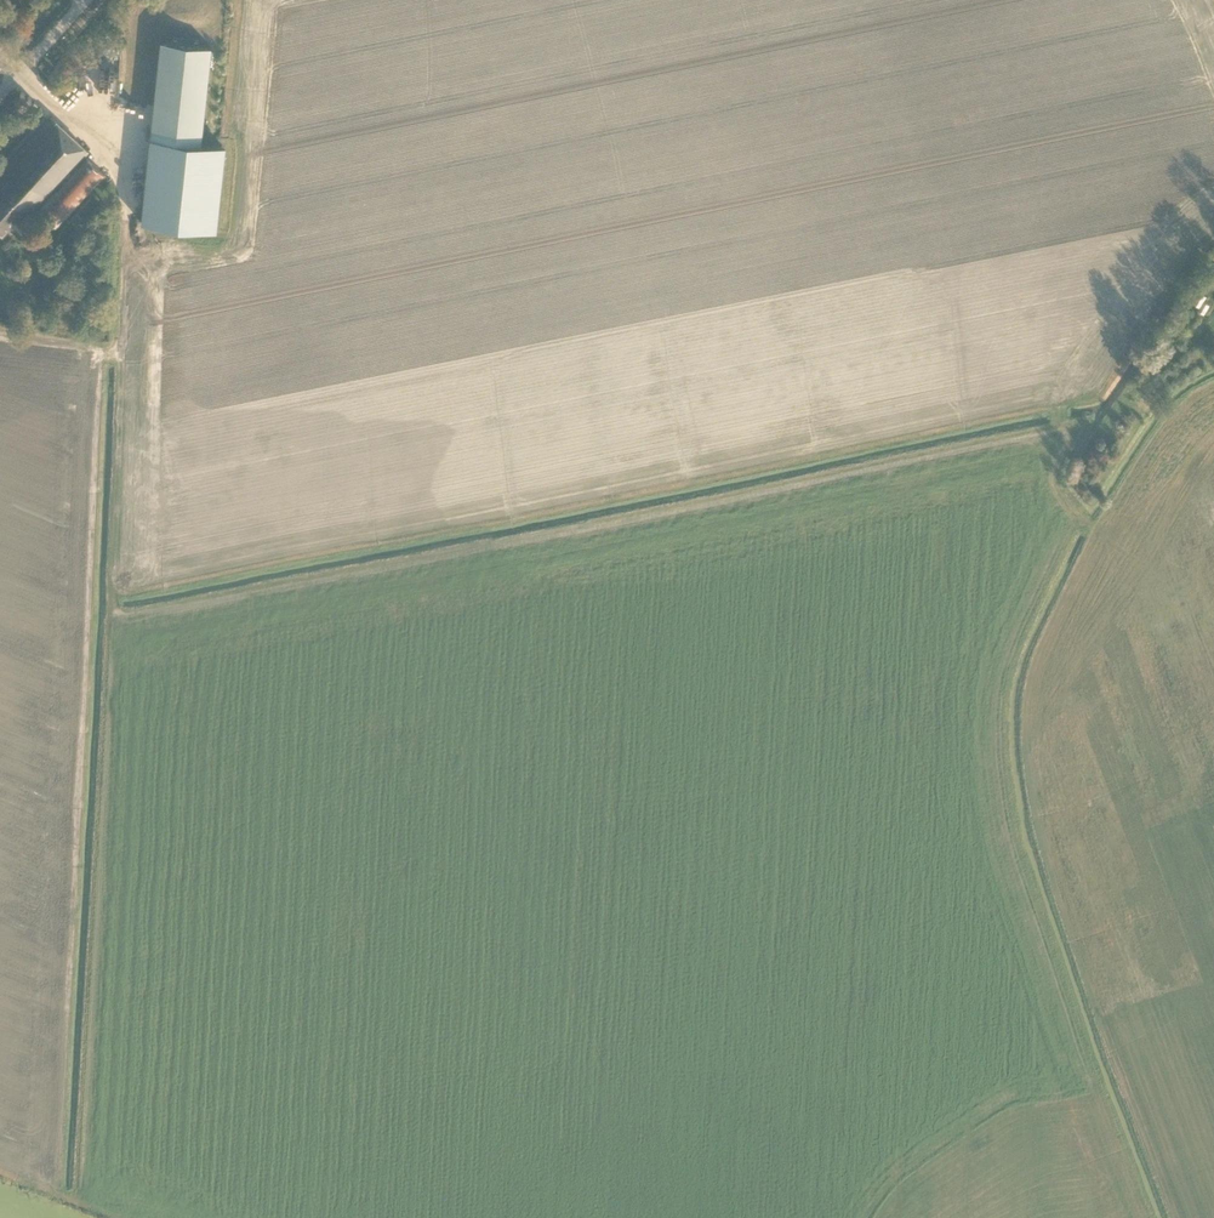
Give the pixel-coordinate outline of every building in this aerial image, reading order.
[(148,160),(141,220),(214,228),(223,143),(200,141),(211,44),(160,39),(153,107),(153,112),(154,112),(153,123),(152,123),(149,146),(150,146),(149,160),(148,160)] [(89,149),(51,115),(0,170),(0,230),(2,232),(14,219),(19,225),(31,212),(30,212),(89,149)] [(87,156),(38,207),(58,225),(106,174),(87,156)] [(1213,272),(1202,288),(1208,293),(1213,286),(1213,272)]
